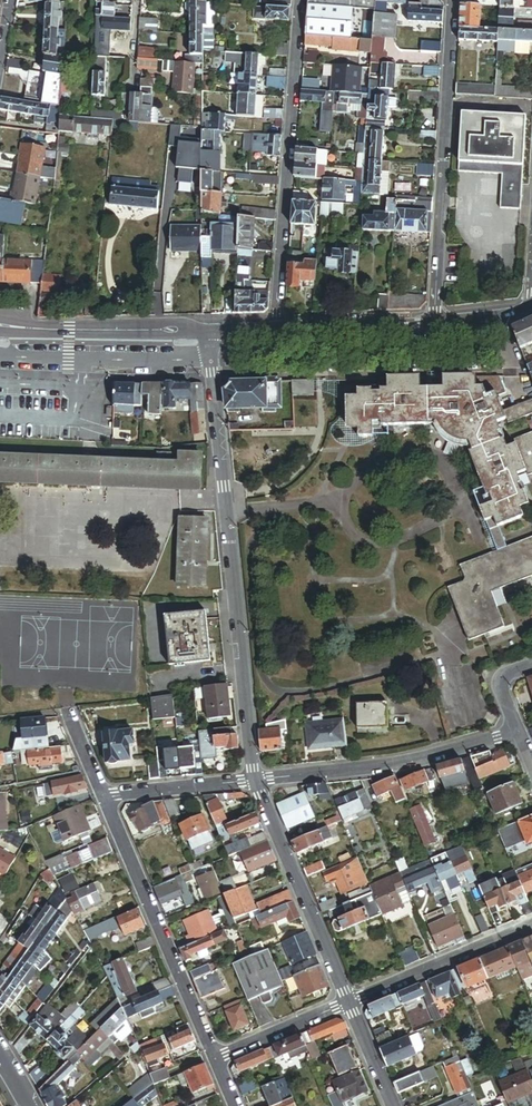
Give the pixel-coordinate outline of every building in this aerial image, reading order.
[(308,6),(373,10),(374,3),(374,0),(308,0),(308,6)] [(500,8),(514,9),(519,9),(520,0),(501,0),(500,8)] [(59,10),(65,9),(66,1),(52,3),(46,4),(46,31),(59,33),(59,22),(62,22),(62,16),(59,16),(59,10)] [(213,36),(215,4),(191,2),(191,34),(203,35),(213,36)] [(387,4),(374,3),(373,10),(373,15),(386,16),(387,4)] [(109,6),(96,5),(95,18),(114,19),(115,6),(109,6)] [(443,24),(444,7),(427,6),(410,5),(409,22),(443,24)] [(290,22),(291,9),(254,6),(253,19),(266,20),(266,21),(290,22)] [(373,10),(308,6),(306,36),(372,40),(372,38),(373,15),(373,10)] [(499,31),(499,25),(481,24),(482,11),(486,11),(487,7),(474,7),(461,6),(459,29),(499,31)] [(514,9),(500,8),(499,25),(499,31),(512,32),(514,9)] [(386,16),(373,15),(372,38),(385,39),(396,40),(397,17),(386,16)] [(114,19),(95,18),(94,31),(114,32),(119,32),(130,33),(131,20),(114,19)] [(157,20),(139,19),(139,32),(157,32),(157,20)] [(518,22),(517,32),(531,33),(531,23),(518,22)] [(499,31),(459,29),(459,42),(498,44),(499,31)] [(47,56),(57,59),(58,53),(58,49),(61,49),(62,43),(59,43),(59,33),(46,31),(44,56),(47,56)] [(512,32),(499,31),(498,44),(497,63),(503,64),(504,52),(515,53),(516,43),(529,44),(531,44),(531,33),(517,32),(512,32)] [(203,35),(191,34),(190,54),(185,54),(185,63),(194,63),(202,64),(202,51),(203,35)] [(213,40),(213,36),(203,35),(202,51),(213,52),(213,40)] [(372,40),(306,36),(305,46),(333,48),(332,51),(371,54),(372,40)] [(384,54),(385,39),(372,38),(372,40),(371,54),(370,65),(395,66),(395,62),(388,61),(388,54),(384,54)] [(287,57),(288,45),(266,43),(265,56),(266,56),(287,57)] [(516,43),(515,53),(528,54),(529,44),(516,43)] [(155,48),(138,47),(137,59),(145,60),(154,60),(155,48)] [(125,51),(93,49),(93,58),(105,58),(124,59),(125,51)] [(229,53),(229,56),(229,62),(246,63),(246,68),(245,75),(258,76),(262,76),(262,69),(261,69),(258,68),(259,55),(229,53)] [(304,64),(316,65),(316,53),(308,53),(308,57),(304,57),(304,64)] [(43,75),(61,79),(63,60),(57,59),(47,56),(43,75)] [(105,58),(93,58),(90,97),(92,97),(92,101),(96,102),(96,97),(102,98),(105,58)] [(24,63),(8,60),(7,68),(22,71),(24,63)] [(154,60),(145,60),(144,70),(155,64),(156,61),(154,60)] [(194,63),(185,63),(174,62),(172,93),(192,94),(194,63)] [(395,76),(395,66),(370,65),(370,69),(370,72),(381,73),(381,84),(369,83),(369,90),(390,91),(394,92),(395,76)] [(359,95),(361,68),(331,66),(329,93),(334,93),(359,95)] [(440,78),(440,69),(425,68),(424,77),(440,78)] [(286,78),(286,70),(271,69),(270,77),(286,78)] [(61,81),(61,79),(43,75),(29,72),(24,104),(59,111),(59,102),(61,81)] [(240,75),(230,74),(229,85),(239,86),(240,75)] [(245,75),(240,75),(239,86),(238,95),(256,96),(258,76),(245,75)] [(495,98),(496,86),(456,84),(456,95),(495,98)] [(496,86),(495,98),(531,100),(531,89),(502,87),(496,86)] [(139,96),(130,95),(129,111),(129,123),(149,124),(151,91),(152,88),(140,87),(139,96)] [(388,123),(390,91),(369,90),(368,95),(368,99),(377,99),(377,109),(373,109),(373,106),(368,106),(367,120),(367,127),(366,130),(385,131),(386,123),(388,123)] [(326,92),(301,91),(301,103),(322,104),(325,104),(326,92)] [(333,105),(334,93),(329,93),(326,92),(325,104),(322,104),(322,112),(333,113),(333,112),(333,105)] [(422,103),(422,93),(407,92),(406,102),(422,103)] [(368,99),(368,95),(359,95),(334,93),(333,105),(337,105),(336,113),(347,114),(347,112),(361,112),(360,119),(362,119),(367,120),(368,106),(368,99)] [(438,103),(439,94),(431,93),(422,93),(422,103),(438,103)] [(130,95),(122,94),(120,111),(129,111),(130,95)] [(256,96),(238,95),(237,116),(255,117),(256,96)] [(256,96),(255,117),(262,118),(263,96),(256,96)] [(58,118),(59,111),(24,104),(1,99),(0,107),(0,111),(52,120),(51,127),(47,126),(46,134),(58,136),(58,134),(58,118)] [(282,120),(283,110),(265,109),(265,118),(275,119),(282,120)] [(120,115),(89,113),(89,120),(111,122),(119,122),(120,115)] [(225,115),(200,113),(200,127),(200,129),(219,131),(223,131),(225,119),(225,115)] [(526,117),(462,113),(458,172),(502,175),(500,209),(520,210),(526,117)] [(111,122),(89,120),(58,118),(58,134),(86,136),(97,137),(109,138),(111,122)] [(201,171),(200,139),(179,137),(180,126),(168,125),(166,146),(177,147),(175,168),(178,169),(177,182),(191,184),(192,170),(201,171)] [(365,155),(366,130),(367,127),(361,127),(359,145),(358,145),(358,154),(360,154),(365,155)] [(219,131),(200,129),(200,139),(201,171),(208,171),(209,165),(211,164),(211,151),(220,152),(219,131)] [(384,164),(385,131),(366,130),(365,155),(365,163),(384,164)] [(436,142),(436,133),(419,132),(419,141),(436,142)] [(279,163),(281,136),(249,134),(250,152),(266,153),(266,162),(279,163)] [(297,146),(309,147),(309,139),(298,138),(297,146)] [(63,141),(58,140),(55,169),(54,181),(53,190),(58,190),(61,153),(67,154),(67,148),(63,148),(63,141)] [(18,175),(40,178),(42,167),(45,148),(23,144),(21,157),(22,157),(21,162),(20,162),(18,175)] [(326,167),(327,152),(297,150),(296,164),(324,167),(326,167)] [(392,164),(384,164),(365,163),(365,169),(364,184),(363,197),(382,198),(383,175),(391,175),(392,164)] [(324,167),(296,164),(295,179),(323,181),(324,167)] [(434,177),(435,166),(417,165),(417,176),(434,177)] [(42,167),(40,178),(54,181),(55,169),(42,167)] [(365,169),(360,169),(357,169),(356,183),(364,184),(365,169)] [(222,173),(208,171),(201,171),(201,193),(222,195),(222,173)] [(239,174),(239,180),(253,181),(253,184),(265,185),(265,176),(239,174)] [(25,205),(35,207),(40,178),(18,175),(15,189),(14,189),(13,193),(12,203),(25,205)] [(391,175),(383,175),(382,198),(390,198),(391,175)] [(277,186),(278,177),(265,176),(265,185),(277,186)] [(140,183),(110,180),(108,208),(157,212),(158,194),(148,193),(139,192),(140,183)] [(363,197),(364,184),(356,183),(323,181),(322,201),(325,202),(344,203),(345,188),(356,188),(354,207),(362,208),(363,197)] [(149,184),(140,183),(139,192),(148,193),(148,188),(149,184)] [(222,195),(201,193),(201,215),(222,217),(222,207),(227,208),(227,203),(222,203),(222,195)] [(304,194),(294,193),(293,203),(306,204),(308,204),(308,195),(304,194)] [(0,201),(0,223),(21,227),(25,205),(12,203),(9,202),(0,201)] [(395,233),(397,202),(388,202),(387,216),(384,216),(375,215),(375,220),(365,220),(364,232),(395,233)] [(431,233),(433,203),(397,202),(395,233),(427,234),(427,233),(431,233)] [(304,227),(306,204),(293,203),(291,226),(304,227)] [(315,227),(317,204),(308,204),(306,204),(304,227),(315,227)] [(325,205),(322,205),(320,220),(343,221),(344,207),(325,205)] [(275,221),(276,211),(241,208),(241,218),(254,219),(264,220),(275,221)] [(222,217),(201,215),(201,221),(212,222),(212,253),(237,256),(237,251),(238,218),(222,217)] [(254,219),(241,218),(238,218),(237,251),(252,251),(254,219)] [(212,222),(201,221),(201,225),(201,251),(202,269),(212,269),(212,253),(212,222)] [(201,251),(201,225),(170,226),(170,251),(171,251),(171,249),(189,249),(189,251),(201,251)] [(339,262),(339,264),(358,265),(360,237),(348,236),(348,232),(334,231),(334,241),(325,240),(325,249),(328,250),(328,254),(328,261),(339,262)] [(258,243),(257,252),(273,253),(273,244),(258,243)] [(317,262),(289,259),(287,287),(299,288),(299,280),(304,280),(316,281),(317,262)] [(41,285),(42,277),(44,262),(3,261),(2,283),(41,285)] [(238,277),(237,293),(246,293),(246,282),(251,282),(251,279),(248,278),(249,270),(239,269),(238,277)] [(41,285),(40,293),(58,294),(60,278),(42,277),(41,285)] [(315,292),(316,281),(304,280),(303,291),(315,292)] [(245,301),(245,314),(264,313),(268,310),(270,292),(250,293),(250,301),(245,301)] [(237,293),(236,293),(235,314),(245,314),(245,301),(250,301),(250,293),(246,293),(237,293)] [(40,296),(39,305),(52,304),(51,295),(40,296)] [(151,305),(152,296),(138,295),(137,303),(151,305)] [(388,311),(390,296),(379,295),(378,311),(388,311)] [(427,296),(390,295),(390,296),(388,311),(421,310),(427,303),(427,296)] [(94,317),(95,309),(87,308),(86,318),(94,317)] [(37,319),(58,318),(58,309),(52,309),(52,312),(38,312),(37,319)] [(511,328),(520,349),(524,347),(531,344),(531,319),(511,328)] [(527,355),(523,356),(527,367),(531,365),(531,353),(527,355)] [(498,397),(506,394),(499,378),(476,378),(476,377),(443,378),(443,389),(421,389),(421,379),(389,379),(389,380),(389,390),(380,390),(380,393),(372,393),(372,390),(357,391),(358,399),(347,399),(348,430),(359,430),(359,438),(374,438),(373,424),(381,423),(381,427),(429,426),(429,419),(441,419),(444,426),(446,430),(448,432),(452,435),(457,438),(460,439),(464,439),(484,490),(474,494),(485,523),(494,519),(498,528),(499,528),(524,518),(521,509),(529,505),(524,492),(521,493),(518,485),(521,484),(518,475),(526,472),(516,446),(507,449),(504,440),(501,441),(498,434),(501,433),(497,423),(506,420),(503,412),(498,397)] [(293,383),(294,396),(315,396),(315,381),(293,382),(293,383)] [(225,390),(227,410),(262,409),(262,414),(276,414),(276,408),(280,408),(280,383),(280,382),(242,384),(231,384),(225,390)] [(202,384),(164,385),(166,409),(177,408),(176,400),(190,399),(193,434),(207,432),(202,384)] [(143,385),(115,385),(114,408),(117,408),(117,405),(133,406),(141,406),(142,397),(143,385)] [(149,414),(161,414),(163,385),(143,385),(142,397),(149,397),(149,414)] [(531,415),(531,401),(503,412),(506,420),(508,424),(531,415)] [(133,406),(117,405),(117,408),(114,408),(114,411),(113,414),(132,415),(133,412),(133,406)] [(285,431),(295,431),(294,422),(285,423),(285,431)] [(526,472),(528,477),(531,475),(531,434),(514,441),(516,446),(526,472)] [(200,491),(201,456),(180,455),(179,465),(169,464),(170,454),(155,454),(155,464),(0,457),(0,483),(200,491)] [(205,588),(207,521),(181,520),(179,587),(205,588)] [(499,528),(498,528),(491,531),(498,551),(507,548),(499,528)] [(531,577),(531,538),(507,548),(498,551),(460,566),(465,579),(463,582),(448,588),(468,642),(505,628),(491,593),(531,577)] [(194,600),(194,590),(179,590),(179,599),(194,600)] [(210,661),(205,614),(167,618),(171,665),(210,661)] [(231,717),(227,685),(194,689),(195,700),(207,699),(209,720),(231,717)] [(175,719),(173,696),(151,698),(154,721),(175,719)] [(356,730),(382,729),(387,729),(386,705),(355,705),(356,730)] [(183,718),(175,719),(176,728),(184,727),(183,718)] [(47,738),(45,719),(22,721),(24,740),(44,739),(47,738)] [(265,726),(265,731),(280,730),(280,733),(285,732),(284,722),(265,726)] [(308,750),(346,746),(341,722),(305,725),(308,750)] [(232,729),(211,731),(212,738),(215,738),(216,749),(228,748),(228,751),(239,750),(238,736),(232,737),(232,729)] [(265,731),(259,732),(261,752),(282,750),(280,733),(280,730),(265,731)] [(134,743),(133,731),(104,734),(107,762),(131,760),(129,744),(134,743)] [(44,739),(24,740),(25,752),(39,750),(45,750),(44,739)] [(204,775),(200,742),(184,744),(185,748),(179,749),(181,770),(195,769),(196,776),(204,775)] [(75,759),(70,747),(45,750),(39,750),(40,753),(29,754),(29,757),(23,758),(24,765),(30,764),(31,767),(41,766),(41,768),(53,766),(52,764),(63,763),(63,760),(75,759)] [(181,770),(179,749),(164,751),(164,747),(156,748),(158,762),(160,779),(167,778),(167,772),(181,770)] [(497,761),(480,769),(476,770),(476,771),(480,779),(480,781),(515,766),(516,764),(511,753),(509,753),(504,755),(503,751),(494,755),(497,761)] [(0,754),(0,767),(6,766),(6,765),(14,763),(12,753),(0,754)] [(471,762),(469,758),(461,761),(467,775),(476,771),(476,770),(480,769),(473,760),(471,762)] [(465,773),(461,761),(438,767),(441,780),(465,773)] [(160,779),(158,762),(148,763),(150,780),(160,779)] [(434,780),(429,769),(423,771),(400,781),(405,792),(434,780)] [(476,771),(467,775),(471,783),(480,779),(476,771)] [(83,777),(41,786),(42,789),(45,788),(47,797),(65,793),(66,796),(78,793),(78,791),(88,789),(83,777)] [(400,788),(395,777),(373,787),(377,797),(391,791),(400,788)] [(370,789),(366,780),(360,781),(364,789),(365,791),(370,789)] [(522,804),(513,783),(487,794),(497,815),(522,804)] [(330,795),(326,784),(308,786),(312,797),(330,795)] [(437,788),(443,801),(451,798),(445,785),(437,788)] [(391,791),(396,803),(405,799),(400,788),(391,791)] [(372,807),(365,791),(364,789),(356,793),(364,811),(367,809),(372,807)] [(364,811),(356,793),(347,796),(348,797),(343,799),(342,798),(335,801),(343,820),(357,814),(359,818),(369,814),(367,809),(364,811)] [(0,794),(0,834),(9,832),(2,794),(0,794)] [(242,794),(203,797),(217,830),(229,825),(219,803),(227,800),(248,798),(242,794)] [(277,806),(286,829),(314,817),(305,794),(277,806)] [(182,815),(175,800),(164,801),(171,820),(182,815)] [(171,820),(164,801),(152,803),(146,805),(144,803),(126,805),(122,813),(132,836),(162,823),(164,827),(167,827),(172,825),(173,823),(171,820)] [(409,809),(419,831),(429,826),(428,825),(423,812),(419,804),(409,809)] [(80,806),(77,807),(85,824),(87,823),(80,806)] [(85,824),(77,807),(54,818),(60,831),(65,843),(66,843),(81,837),(85,847),(93,843),(88,833),(91,832),(87,823),(85,824)] [(423,812),(428,825),(435,822),(429,810),(423,812)] [(260,824),(256,814),(229,825),(217,830),(228,857),(240,852),(267,841),(264,834),(248,840),(248,839),(240,842),(239,840),(236,841),(234,835),(260,824)] [(345,824),(359,818),(357,814),(343,820),(345,824)] [(331,826),(342,821),(339,815),(324,822),(323,820),(317,823),(320,830),(331,826)] [(210,831),(203,816),(181,825),(188,841),(189,841),(194,851),(214,841),(209,831),(210,831)] [(519,822),(528,844),(531,843),(531,816),(519,822)] [(332,828),(331,826),(320,830),(292,842),(297,854),(331,839),(327,830),(332,828)] [(419,831),(425,847),(436,843),(429,826),(419,831)] [(502,829),(497,831),(502,843),(507,841),(502,829)] [(56,844),(59,846),(65,843),(60,831),(52,835),(56,844)] [(107,841),(67,858),(73,871),(113,854),(107,841)] [(276,862),(267,841),(240,852),(248,873),(276,862)] [(473,874),(461,845),(446,852),(456,875),(463,872),(466,877),(473,874)] [(0,849),(0,873),(8,878),(19,861),(0,849)] [(441,882),(456,875),(446,852),(431,859),(441,882)] [(67,858),(66,855),(47,863),(51,871),(56,879),(73,871),(67,858)] [(341,866),(346,876),(360,870),(365,881),(356,884),(358,888),(368,883),(364,874),(357,858),(341,866)] [(399,872),(404,870),(400,859),(395,861),(399,872)] [(407,889),(434,955),(439,953),(437,947),(428,925),(424,917),(445,908),(451,905),(447,898),(441,882),(431,859),(404,870),(399,872),(400,873),(407,889)] [(193,872),(194,871),(204,867),(201,861),(190,866),(193,872)] [(307,878),(324,871),(320,862),(303,869),(307,878)] [(515,872),(516,875),(525,894),(531,891),(531,865),(515,872)] [(183,876),(193,872),(190,866),(180,871),(182,876),(183,876)] [(211,870),(210,866),(198,871),(199,875),(211,870)] [(341,866),(323,873),(326,882),(330,880),(334,878),(336,883),(341,895),(358,888),(356,884),(365,881),(360,870),(346,876),(341,866)] [(47,884),(56,879),(51,871),(43,876),(47,884)] [(197,879),(194,871),(193,872),(183,876),(186,884),(197,879)] [(221,894),(213,872),(197,879),(201,889),(198,891),(202,901),(221,894)] [(456,875),(459,882),(466,879),(466,877),(463,872),(456,875)] [(407,889),(400,873),(369,886),(372,893),(381,914),(401,906),(396,894),(407,889)] [(469,884),(477,881),(473,874),(466,877),(466,879),(469,884)] [(441,882),(447,898),(463,891),(459,882),(456,875),(441,882)] [(498,883),(502,890),(508,905),(518,901),(525,916),(531,913),(531,911),(525,894),(516,875),(498,883)] [(80,889),(74,876),(61,882),(66,895),(80,889)] [(186,884),(183,876),(182,876),(155,888),(162,905),(167,902),(183,896),(178,885),(183,883),(184,885),(186,884)] [(234,891),(237,890),(232,878),(219,884),(224,896),(234,891)] [(479,887),(484,898),(502,890),(498,883),(497,879),(479,887)] [(98,884),(77,893),(79,897),(68,902),(73,911),(76,916),(102,903),(99,895),(103,894),(98,884)] [(246,886),(237,890),(234,891),(245,916),(249,914),(257,910),(246,886)] [(61,888),(42,913),(34,907),(27,917),(30,919),(35,923),(30,929),(25,936),(23,935),(18,942),(20,943),(0,970),(0,983),(3,987),(10,976),(21,961),(33,946),(44,930),(55,914),(66,899),(61,888)] [(500,909),(508,905),(502,890),(484,898),(489,909),(498,905),(500,909)] [(245,916),(234,891),(224,896),(234,920),(245,916)] [(466,941),(481,935),(476,923),(474,917),(463,891),(447,898),(451,905),(466,941)] [(293,903),(288,892),(257,905),(260,912),(262,916),(272,912),(293,903)] [(381,914),(372,893),(327,912),(331,922),(333,921),(332,925),(335,931),(338,932),(381,914)] [(234,920),(224,896),(218,898),(222,909),(225,916),(231,929),(237,926),(234,920)] [(68,902),(66,899),(55,914),(65,922),(73,911),(68,902)] [(332,899),(318,905),(322,913),(336,907),(332,899)] [(300,918),(293,903),(272,912),(277,923),(287,918),(289,923),(300,918)] [(448,916),(428,925),(437,947),(453,940),(456,946),(466,941),(451,905),(445,908),(448,916)] [(225,916),(222,909),(219,910),(220,914),(212,918),(215,925),(224,922),(222,918),(225,916)] [(212,918),(208,910),(183,921),(190,936),(193,944),(218,934),(215,925),(212,918)] [(258,913),(257,910),(249,914),(252,920),(257,918),(262,916),(260,912),(258,913)] [(118,919),(117,918),(85,933),(87,937),(119,923),(125,936),(145,928),(138,911),(118,919)] [(277,923),(272,912),(262,916),(257,918),(262,929),(276,923),(277,923)] [(65,922),(55,914),(44,930),(54,937),(65,922)] [(476,923),(482,921),(479,914),(474,917),(476,923)] [(262,929),(257,918),(252,920),(256,931),(262,929)] [(289,923),(287,918),(277,923),(276,923),(278,928),(289,923)] [(25,926),(30,929),(35,923),(30,919),(25,926)] [(481,935),(487,932),(482,921),(476,923),(481,935)] [(54,937),(44,930),(33,946),(43,953),(54,937)] [(225,931),(216,935),(219,943),(229,939),(225,931)] [(315,955),(306,933),(290,940),(296,954),(289,956),(293,965),(315,955)] [(219,943),(216,935),(181,950),(186,962),(192,959),(190,956),(198,953),(207,949),(219,943)] [(155,947),(152,938),(136,945),(140,953),(155,947)] [(522,942),(531,966),(531,938),(522,942)] [(92,947),(89,941),(87,944),(85,943),(80,949),(83,953),(88,948),(90,950),(92,947)] [(238,943),(245,960),(250,957),(243,941),(238,943)] [(265,949),(261,941),(248,947),(251,955),(265,949)] [(508,948),(515,967),(520,978),(531,973),(531,966),(522,942),(508,948)] [(43,953),(33,946),(21,961),(32,968),(43,953)] [(397,953),(404,968),(419,961),(412,946),(397,953)] [(515,967),(508,948),(480,960),(487,978),(515,967)] [(207,949),(198,953),(200,958),(202,959),(208,956),(209,954),(207,949)] [(278,973),(268,950),(250,957),(245,960),(233,965),(248,1002),(259,998),(261,1004),(265,1006),(271,1003),(271,999),(269,993),(284,987),(282,983),(278,973)] [(82,956),(78,951),(75,955),(73,953),(72,955),(73,957),(77,961),(82,956)] [(73,968),(77,961),(73,957),(68,963),(73,968)] [(138,993),(124,960),(103,969),(108,978),(118,998),(125,995),(127,998),(138,993)] [(487,978),(480,960),(451,972),(459,990),(487,978)] [(32,968),(21,961),(10,976),(21,984),(32,968)] [(66,976),(70,970),(65,965),(63,968),(59,965),(57,968),(60,970),(66,976)] [(194,981),(212,973),(209,965),(191,973),(194,981)] [(329,987),(320,966),(295,977),(294,978),(301,995),(303,999),(329,987)] [(27,985),(36,973),(32,968),(21,984),(26,988),(27,985)] [(282,983),(294,978),(295,977),(291,968),(278,973),(282,983)] [(61,982),(66,976),(60,970),(55,975),(61,982)] [(225,990),(217,971),(212,973),(194,981),(202,1000),(225,990)] [(459,990),(451,972),(428,981),(436,1000),(448,995),(450,999),(461,995),(459,990)] [(10,976),(3,987),(0,991),(0,993),(9,1000),(21,984),(10,976)] [(55,990),(59,985),(53,978),(48,984),(55,990)] [(172,987),(168,978),(155,984),(158,993),(172,987)] [(301,995),(294,978),(282,983),(284,987),(289,1000),(301,995)] [(440,1017),(426,982),(397,994),(401,1006),(423,997),(433,1021),(440,1017)] [(14,1004),(26,988),(21,984),(9,1000),(14,1004)] [(50,996),(55,990),(48,984),(46,987),(48,989),(45,992),(50,996)] [(176,995),(172,987),(158,993),(135,1003),(136,1003),(123,1008),(128,1019),(140,1014),(143,1021),(157,1015),(154,1008),(163,1004),(162,1001),(176,995)] [(0,993),(0,1012),(5,1005),(9,1000),(0,993)] [(37,999),(43,1005),(48,999),(41,993),(37,999)] [(401,1006),(397,994),(367,1007),(364,1014),(367,1020),(401,1006)] [(24,1012),(32,1019),(43,1005),(37,999),(35,997),(32,1000),(35,1002),(28,1010),(26,1008),(23,1012),(24,1012)] [(101,1029),(123,1008),(118,999),(91,1025),(98,1033),(101,1029)] [(14,1004),(9,1000),(5,1005),(10,1009),(14,1004)] [(30,1027),(48,1043),(79,1009),(74,1004),(61,1017),(47,1005),(30,1027)] [(249,1026),(241,1007),(225,1013),(234,1033),(249,1026)] [(128,1019),(123,1008),(101,1029),(110,1038),(113,1041),(115,1043),(119,1040),(119,1039),(113,1033),(128,1019)] [(79,1009),(48,1043),(56,1051),(54,1053),(65,1064),(77,1053),(88,1041),(77,1031),(76,1032),(71,1028),(84,1013),(79,1009)] [(19,1019),(27,1026),(32,1019),(24,1012),(19,1019)] [(128,1019),(113,1033),(119,1039),(119,1040),(121,1042),(133,1031),(128,1019)] [(337,1021),(309,1032),(313,1042),(333,1033),(334,1035),(347,1029),(344,1024),(337,1021)] [(196,1042),(189,1025),(164,1036),(166,1043),(170,1052),(174,1050),(174,1051),(196,1042)] [(110,1038),(101,1029),(98,1033),(88,1041),(77,1053),(82,1058),(90,1067),(103,1056),(97,1050),(110,1038)] [(378,1047),(393,1041),(389,1031),(374,1037),(378,1047)] [(309,1032),(301,1036),(306,1047),(312,1061),(320,1057),(313,1042),(309,1032)] [(14,1047),(19,1055),(31,1040),(24,1034),(14,1047)] [(417,1034),(409,1038),(416,1053),(421,1051),(423,1047),(417,1034)] [(306,1047),(301,1036),(269,1049),(273,1059),(274,1060),(306,1047)] [(164,1044),(161,1037),(139,1046),(141,1050),(143,1057),(146,1056),(148,1063),(157,1060),(168,1056),(164,1044)] [(416,1053),(409,1038),(380,1050),(387,1067),(400,1061),(404,1059),(416,1054),(416,1053)] [(120,1061),(125,1057),(115,1043),(113,1041),(109,1045),(120,1061)] [(141,1050),(139,1046),(138,1043),(131,1045),(134,1053),(141,1050)] [(344,1047),(328,1054),(338,1077),(356,1069),(346,1046),(344,1047)] [(273,1059),(269,1049),(236,1063),(232,1069),(234,1075),(273,1059)] [(65,1064),(64,1065),(69,1071),(82,1058),(77,1053),(65,1064)] [(459,1062),(457,1056),(442,1062),(457,1098),(472,1092),(466,1078),(473,1075),(466,1059),(459,1062)] [(150,1068),(159,1065),(157,1060),(148,1063),(150,1068)] [(52,1077),(41,1064),(29,1075),(39,1091),(52,1077)] [(215,1088),(205,1064),(185,1073),(189,1084),(193,1094),(208,1088),(209,1090),(215,1088)] [(64,1065),(52,1077),(39,1091),(48,1105),(66,1105),(67,1105),(63,1099),(65,1098),(62,1093),(60,1094),(57,1088),(71,1072),(69,1071),(64,1065)] [(432,1066),(419,1072),(421,1077),(423,1076),(425,1081),(423,1081),(423,1082),(437,1077),(432,1066)] [(165,1069),(150,1075),(154,1086),(170,1079),(165,1069)] [(527,1070),(498,1083),(507,1103),(531,1092),(531,1083),(527,1070)] [(357,1072),(332,1082),(341,1103),(366,1092),(357,1072)] [(421,1077),(419,1072),(393,1083),(398,1093),(423,1082),(423,1081),(425,1081),(423,1076),(421,1077)] [(189,1084),(185,1073),(178,1076),(183,1087),(189,1084)] [(154,1086),(150,1075),(128,1093),(134,1101),(154,1086)] [(292,1099),(284,1079),(262,1088),(270,1105),(276,1105),(292,1099)] [(243,1097),(258,1090),(253,1080),(239,1086),(243,1097)] [(154,1086),(134,1101),(138,1105),(146,1105),(158,1097),(154,1086)] [(472,1092),(457,1098),(439,1105),(478,1105),(472,1092)]
